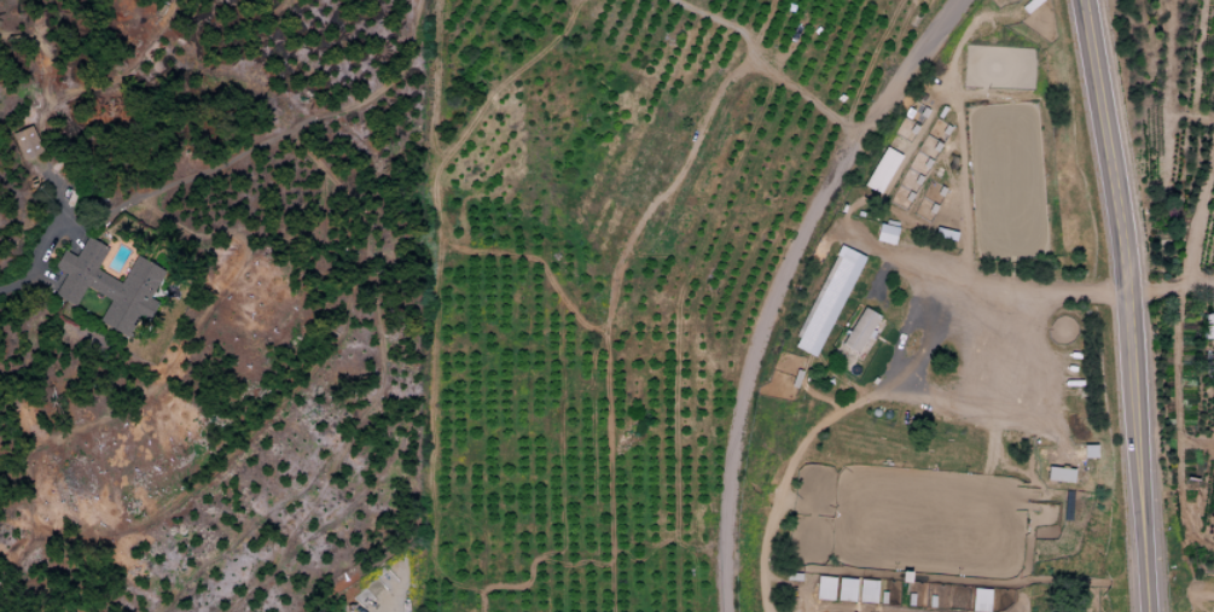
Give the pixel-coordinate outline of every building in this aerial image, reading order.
[(22,161),(42,153),(32,126),(12,134),(22,161)] [(863,185),(879,194),(900,156),(885,147),(863,185)] [(896,227),(878,224),(875,242),(893,245),(896,227)] [(134,256),(121,283),(96,271),(107,247),(86,237),(76,257),(62,251),(54,269),(64,274),(53,297),(75,307),(84,287),(109,299),(98,323),(126,337),(136,316),(143,320),(166,272),(134,256)] [(815,358),(862,257),(838,246),(791,347),(815,358)] [(876,314),(859,307),(842,347),(860,354),(876,314)] [(1204,316),(1204,340),(1213,341),(1213,316),(1204,316)] [(1073,470),(1047,467),(1045,480),(1071,484),(1073,470)] [(833,578),(816,577),(815,600),(832,601),(833,578)] [(836,601),(854,602),(855,579),(837,578),(836,601)] [(858,603),(876,603),(876,581),(859,580),(858,603)] [(972,588),(971,611),(988,611),(989,589),(972,588)]
